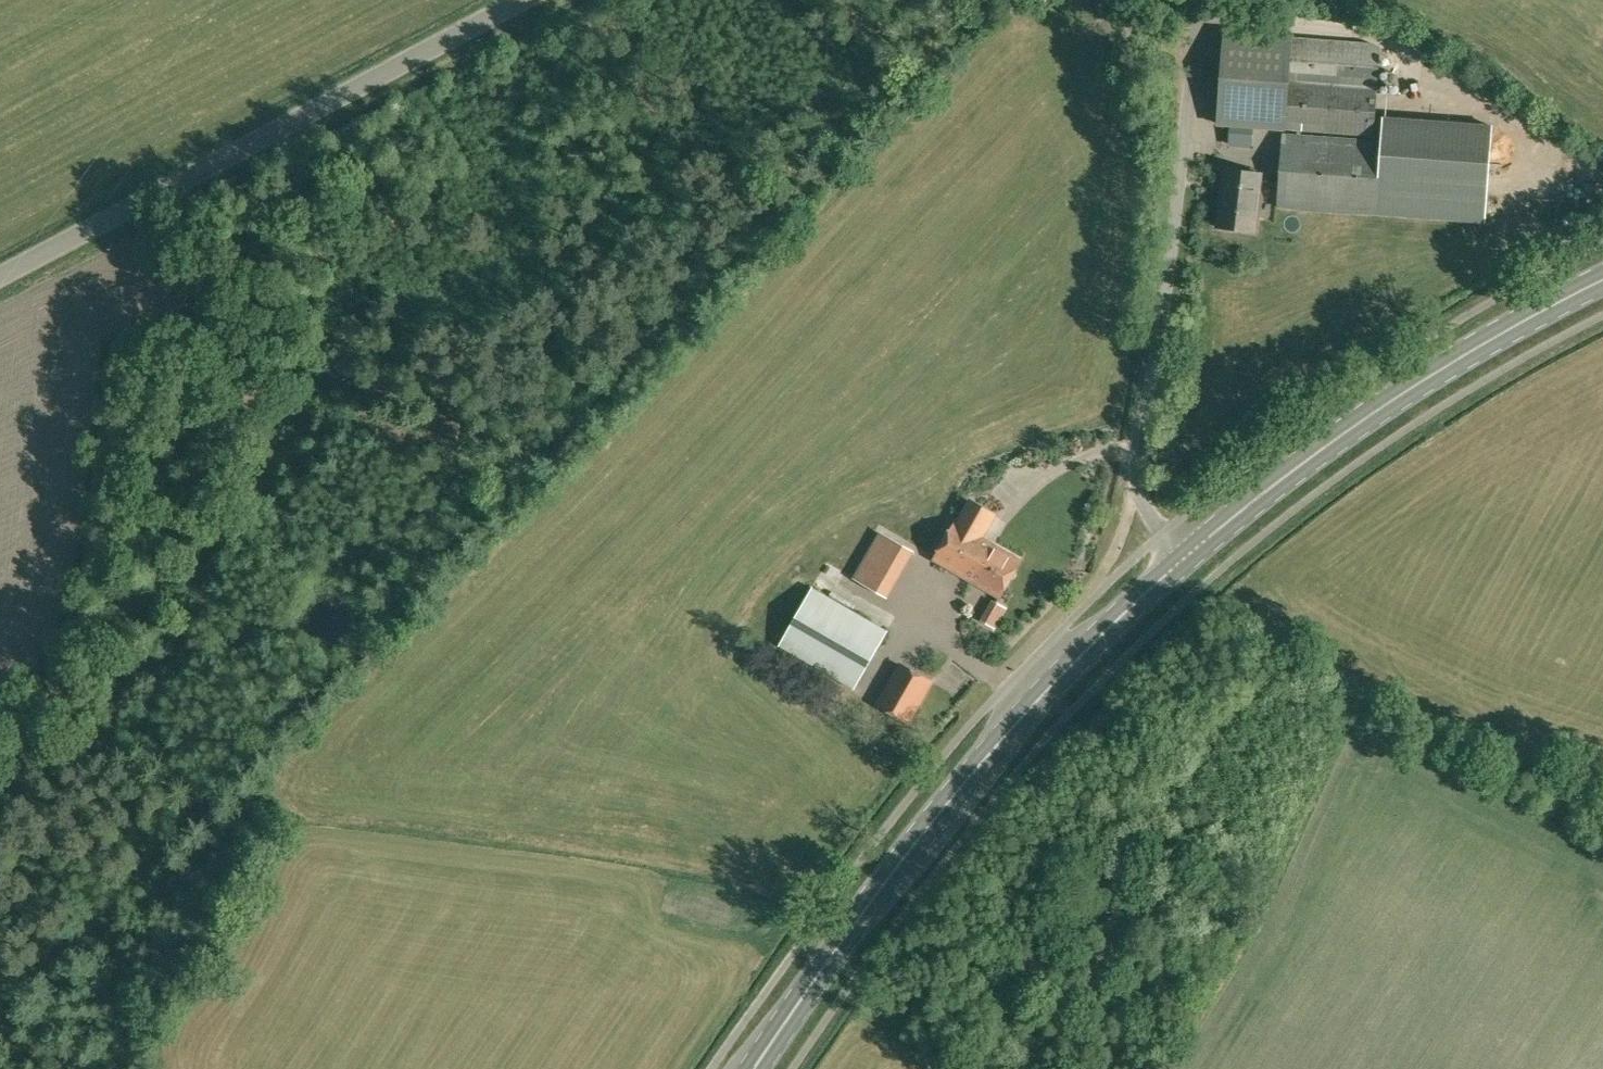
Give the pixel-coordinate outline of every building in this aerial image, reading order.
[(1224,33),(1218,123),(1297,129),(1297,130),(1375,136),(1381,42),(1293,36),(1293,38),(1224,33)] [(1279,206),(1300,207),(1300,208),(1485,223),(1492,127),(1384,119),(1383,140),(1306,135),(1284,134),(1279,206)] [(1254,231),(1261,173),(1224,169),(1217,226),(1254,231)] [(1000,596),(1020,560),(981,537),(994,514),(970,501),(957,524),(954,522),(934,558),(1000,596)] [(878,539),(856,578),(886,596),(912,551),(899,543),(882,533),(878,539)] [(888,630),(812,587),(780,645),(855,688),(888,630)] [(1002,628),(1016,608),(1005,600),(991,621),(1002,628)] [(931,682),(901,664),(878,704),(908,721),(931,682)]
